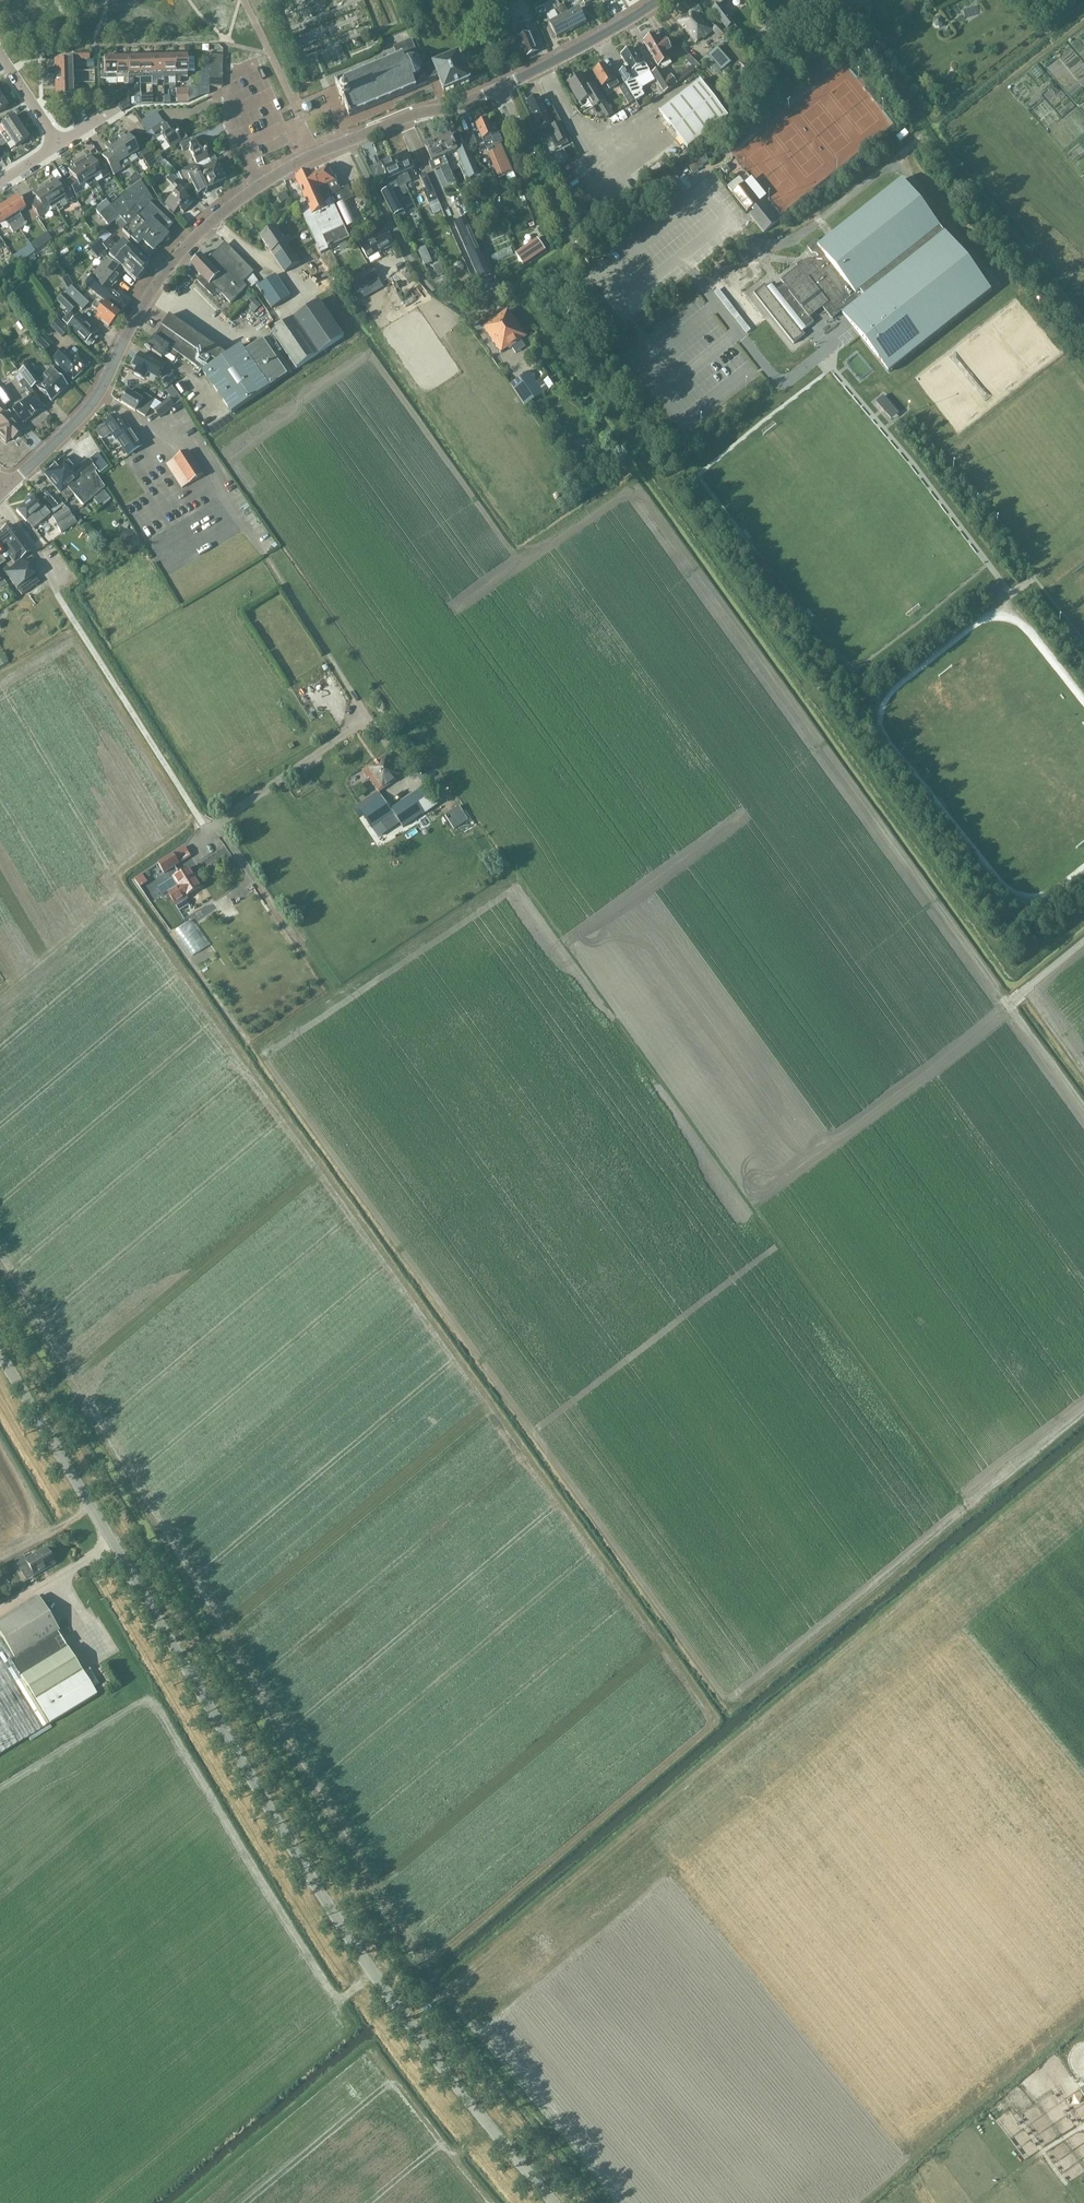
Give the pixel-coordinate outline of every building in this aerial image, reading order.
[(560,5),(557,0),(554,0),(543,6),(547,14),(551,23),(549,24),(557,38),(571,30),(558,6),(560,5)] [(571,30),(586,22),(578,8),(568,14),(563,4),(560,5),(558,6),(571,30)] [(734,24),(719,4),(712,9),(727,29),(734,24)] [(704,39),(716,27),(701,12),(702,11),(696,5),(677,22),(696,43),(702,37),(704,39)] [(788,12),(793,21),(800,17),(795,8),(788,12)] [(934,20),(933,24),(936,27),(940,28),(943,25),(943,21),(941,18),(937,18),(934,20)] [(524,22),(514,26),(527,57),(537,52),(524,22)] [(655,35),(644,42),(657,63),(659,66),(675,57),(667,41),(672,38),(671,35),(665,39),(665,38),(659,42),(655,35)] [(415,50),(412,44),(410,39),(392,46),(395,54),(388,57),(387,55),(380,57),(382,60),(375,63),(377,67),(335,84),(340,95),(339,96),(343,105),(344,104),(349,116),(429,82),(428,80),(432,78),(427,66),(422,68),(415,50)] [(717,47),(708,56),(721,70),(730,62),(717,47)] [(626,68),(619,73),(625,85),(632,96),(635,101),(645,96),(642,90),(643,90),(642,88),(655,80),(645,62),(642,64),(633,48),(621,55),(626,64),(624,64),(626,68)] [(506,64),(512,62),(507,50),(501,52),(506,64)] [(500,66),(506,64),(501,52),(495,54),(500,66)] [(444,91),(469,80),(458,53),(427,66),(432,78),(437,76),(444,91)] [(174,77),(174,79),(175,85),(180,84),(179,77),(186,77),(186,72),(187,72),(187,56),(175,57),(175,74),(174,74),(174,77)] [(133,79),(140,78),(139,57),(127,58),(128,84),(133,84),(133,79)] [(151,74),(151,57),(139,57),(140,78),(151,78),(151,74)] [(163,57),(151,57),(151,74),(151,78),(151,87),(157,87),(156,82),(163,82),(163,80),(163,74),(163,57)] [(163,80),(174,79),(174,77),(174,74),(175,74),(175,57),(163,57),(163,74),(163,80)] [(100,79),(116,79),(116,75),(115,75),(115,58),(103,58),(103,71),(100,71),(100,79)] [(124,84),(128,84),(127,58),(115,58),(115,75),(116,75),(116,79),(124,79),(124,84)] [(47,72),(72,71),(71,59),(54,60),(54,68),(47,68),(47,72)] [(208,71),(222,72),(222,64),(208,64),(208,71)] [(610,89),(618,84),(612,74),(611,75),(605,65),(593,72),(602,87),(607,84),(610,89)] [(92,81),(92,68),(86,68),(86,77),(80,77),(80,81),(92,81)] [(652,73),(664,93),(672,88),(672,87),(676,84),(671,75),(666,78),(660,68),(652,73)] [(54,84),(72,83),(72,71),(47,72),(47,76),(54,76),(54,84)] [(222,79),(222,72),(208,71),(207,79),(222,79)] [(594,84),(589,86),(582,74),(567,82),(580,103),(587,99),(593,108),(604,101),(594,84)] [(221,87),(222,79),(207,79),(207,86),(221,87)] [(687,148),(728,117),(700,80),(659,112),(687,148)] [(66,99),(74,99),(74,95),(72,95),(72,83),(54,84),(54,96),(66,95),(66,99)] [(632,96),(625,85),(619,88),(629,105),(635,101),(632,96)] [(198,87),(188,88),(188,89),(188,102),(198,98),(198,87)] [(188,89),(175,89),(175,96),(175,103),(188,102),(188,89)] [(539,97),(527,102),(538,129),(551,124),(539,97)] [(21,127),(14,116),(0,125),(5,132),(0,135),(0,141),(8,136),(21,127)] [(146,118),(141,121),(148,132),(153,129),(146,118)] [(500,143),(502,143),(494,124),(491,125),(488,118),(475,124),(487,150),(492,147),(494,151),(492,152),(500,170),(510,166),(500,143)] [(148,132),(140,137),(142,141),(148,138),(151,143),(156,139),(162,136),(170,149),(187,138),(176,121),(166,128),(163,123),(153,129),(148,132)] [(558,143),(567,139),(559,123),(550,127),(558,143)] [(29,138),(21,127),(8,136),(0,141),(0,148),(11,141),(15,147),(29,138)] [(138,161),(148,154),(139,140),(132,144),(125,133),(115,140),(131,164),(137,160),(138,161)] [(472,134),(465,137),(467,143),(469,147),(477,144),(472,134)] [(467,143),(456,148),(450,135),(438,141),(445,156),(457,151),(460,159),(466,171),(462,173),(467,183),(482,177),(471,154),(472,153),(469,147),(467,143)] [(208,160),(208,159),(206,154),(212,151),(206,139),(195,144),(193,138),(179,145),(183,151),(189,148),(197,165),(208,160)] [(124,168),(131,164),(115,140),(104,146),(111,157),(104,162),(114,176),(124,169),(124,168)] [(448,165),(445,156),(438,141),(425,146),(432,161),(429,163),(433,171),(448,165)] [(641,162),(647,161),(644,146),(639,146),(641,162)] [(694,160),(688,163),(693,173),(698,171),(697,169),(703,166),(702,163),(708,160),(703,150),(697,153),(698,155),(693,158),(694,160)] [(414,170),(411,163),(414,161),(411,153),(407,155),(407,154),(394,159),(406,185),(412,182),(408,172),(414,170)] [(162,161),(159,156),(153,159),(157,164),(158,164),(162,161)] [(83,158),(77,162),(95,189),(99,187),(93,178),(99,175),(101,178),(108,174),(99,160),(93,164),(89,157),(85,159),(85,158),(83,158)] [(394,159),(382,165),(391,186),(397,184),(399,187),(400,187),(403,196),(409,193),(406,185),(394,159)] [(217,161),(211,164),(208,160),(197,165),(194,166),(201,180),(203,179),(206,178),(205,176),(220,169),(217,161)] [(95,189),(77,162),(71,165),(71,167),(72,168),(68,170),(72,177),(65,181),(74,195),(82,191),(79,187),(85,183),(91,192),(95,189)] [(173,169),(169,172),(171,174),(177,180),(180,183),(188,179),(197,197),(207,191),(205,188),(206,187),(205,185),(206,185),(203,179),(201,180),(194,166),(194,164),(177,173),(173,169)] [(339,190),(335,182),(327,165),(310,173),(310,172),(295,179),(309,209),(301,212),(320,253),(339,245),(341,250),(348,247),(346,241),(349,240),(344,229),(355,224),(345,202),(354,198),(348,186),(339,190)] [(564,179),(579,173),(576,166),(562,172),(564,179)] [(208,188),(226,179),(220,169),(205,176),(206,178),(203,179),(206,185),(205,185),(206,187),(207,187),(208,188)] [(426,173),(420,176),(425,189),(423,190),(429,204),(438,200),(426,173)] [(188,191),(177,180),(171,174),(166,179),(177,191),(164,204),(173,213),(178,208),(183,213),(192,204),(184,196),(188,191)] [(734,181),(728,186),(747,212),(752,208),(755,212),(750,215),(755,221),(764,233),(779,219),(770,208),(767,210),(745,182),(744,183),(740,177),(734,181)] [(140,178),(130,186),(119,194),(121,196),(110,205),(127,226),(122,231),(149,258),(160,247),(158,245),(169,233),(166,230),(173,224),(152,204),(155,201),(141,179),(140,178)] [(52,179),(42,186),(55,207),(58,212),(62,210),(59,205),(57,201),(63,197),(65,201),(67,204),(75,203),(73,197),(63,182),(57,186),(52,179)] [(939,228),(901,179),(821,243),(819,241),(813,240),(808,244),(808,248),(812,253),(816,253),(818,257),(814,261),(806,260),(803,262),(802,260),(796,265),(797,267),(784,277),(784,284),(776,290),(772,285),(768,288),(765,285),(754,294),(794,345),(805,335),(802,331),(813,322),(809,316),(821,306),(827,302),(835,311),(939,228)] [(52,210),(55,207),(42,186),(32,192),(36,200),(30,204),(39,218),(46,213),(44,210),(49,206),(52,210)] [(391,188),(382,194),(394,217),(404,211),(391,188)] [(586,210),(590,217),(615,200),(610,193),(586,210)] [(280,204),(288,200),(285,194),(277,198),(280,204)] [(18,213),(25,208),(17,196),(4,205),(12,217),(20,229),(26,225),(18,213)] [(110,205),(107,201),(106,200),(94,209),(98,214),(108,226),(114,221),(122,231),(127,226),(110,205)] [(20,229),(12,217),(4,205),(0,207),(0,225),(6,221),(13,233),(20,229)] [(476,229),(471,217),(455,223),(479,278),(492,273),(473,230),(476,229)] [(284,273),(300,262),(276,227),(261,237),(284,273)] [(827,302),(821,306),(831,319),(841,311),(843,313),(842,314),(852,327),(859,335),(861,339),(888,373),(991,291),(945,233),(944,233),(939,228),(835,311),(827,302)] [(99,243),(109,236),(103,229),(94,236),(99,243)] [(367,259),(393,244),(387,234),(375,241),(370,234),(357,241),(367,259)] [(122,241),(117,246),(109,239),(102,245),(107,251),(108,249),(112,252),(107,257),(134,282),(135,281),(134,279),(147,264),(122,241)] [(516,254),(523,265),(544,250),(537,239),(516,254)] [(102,246),(93,253),(97,258),(105,251),(102,246)] [(252,273),(253,272),(230,248),(225,253),(222,249),(209,262),(202,254),(190,265),(202,277),(197,281),(213,297),(219,291),(230,303),(247,287),(243,282),(245,280),(247,283),(255,277),(252,273)] [(12,256),(17,264),(26,258),(21,250),(12,256)] [(33,254),(26,259),(29,263),(36,259),(33,254)] [(118,314),(126,304),(108,289),(122,272),(106,258),(84,284),(118,314)] [(454,264),(453,268),(455,272),(459,272),(462,270),(463,266),(461,263),(457,262),(454,264)] [(440,265),(433,268),(438,278),(444,275),(440,265)] [(362,293),(381,283),(373,267),(354,277),(362,293)] [(272,309),(290,297),(275,275),(260,285),(258,282),(255,277),(247,283),(250,287),(255,284),(272,309)] [(82,310),(88,303),(70,287),(68,290),(64,294),(82,310)] [(718,288),(713,292),(747,334),(751,330),(718,288)] [(93,335),(95,333),(82,320),(81,320),(77,316),(74,318),(69,313),(75,307),(63,295),(56,301),(65,310),(62,313),(66,316),(61,320),(88,347),(90,345),(91,346),(95,342),(94,341),(97,339),(93,335)] [(254,312),(260,306),(252,298),(246,303),(254,312)] [(273,333),(297,369),(344,337),(319,300),(273,333)] [(108,327),(118,315),(104,304),(101,307),(95,302),(91,307),(97,312),(96,314),(101,318),(100,320),(108,327)] [(507,309),(483,326),(500,351),(507,346),(508,347),(510,345),(520,339),(525,335),(507,309)] [(229,355),(228,354),(227,354),(169,314),(146,348),(162,358),(166,352),(177,360),(180,356),(178,355),(179,354),(200,369),(229,355)] [(20,322),(16,325),(20,331),(25,328),(20,322)] [(63,325),(56,331),(61,337),(68,330),(63,325)] [(52,344),(41,335),(35,342),(46,351),(52,344)] [(203,371),(231,413),(287,375),(263,340),(245,352),(240,345),(228,354),(229,355),(200,369),(203,371)] [(89,365),(76,352),(73,348),(68,353),(63,348),(51,359),(72,381),(89,365)] [(158,378),(163,367),(157,364),(157,363),(141,354),(137,360),(135,359),(131,366),(136,368),(134,374),(145,380),(148,373),(158,378)] [(50,371),(44,377),(39,382),(27,365),(18,372),(23,380),(24,380),(30,388),(34,385),(39,389),(50,402),(66,386),(55,374),(54,375),(50,371)] [(525,405),(543,393),(529,371),(510,384),(525,405)] [(171,374),(164,379),(168,385),(176,380),(171,374)] [(550,378),(544,382),(549,390),(555,385),(550,378)] [(29,389),(30,388),(24,380),(23,380),(18,384),(28,397),(27,398),(12,409),(23,423),(43,407),(29,389)] [(4,406),(9,402),(13,399),(8,391),(3,385),(0,387),(0,400),(4,406)] [(145,417),(156,400),(146,394),(142,399),(129,391),(121,403),(136,412),(137,411),(145,417)] [(883,397),(876,403),(884,413),(892,407),(883,397)] [(160,418),(175,407),(169,398),(153,410),(160,418)] [(4,409),(6,408),(0,401),(0,437),(5,443),(11,438),(12,439),(21,431),(9,418),(10,416),(4,409)] [(128,455),(142,446),(131,429),(129,430),(118,415),(105,424),(106,425),(104,426),(102,426),(99,427),(98,428),(97,431),(97,433),(98,436),(99,437),(102,438),(103,439),(111,434),(116,440),(117,439),(128,455)] [(182,488),(203,474),(187,450),(166,464),(182,488)] [(64,457),(43,474),(66,501),(73,495),(83,506),(97,494),(98,495),(93,500),(100,508),(110,499),(103,491),(102,493),(100,491),(104,488),(95,473),(94,472),(97,470),(99,473),(108,466),(96,452),(88,460),(87,459),(75,470),(64,457)] [(34,495),(16,511),(26,522),(27,521),(33,528),(43,519),(44,520),(49,515),(43,507),(44,507),(34,495)] [(47,508),(50,513),(61,507),(58,502),(47,508)] [(61,534),(76,524),(65,508),(51,518),(56,526),(61,534)] [(29,553),(10,526),(0,533),(0,554),(4,551),(14,564),(29,553)] [(122,543),(127,545),(133,534),(127,531),(122,543)] [(21,596),(39,583),(22,560),(5,573),(21,596)] [(984,591),(989,597),(1001,588),(996,581),(984,591)] [(402,777),(394,766),(387,754),(364,770),(379,792),(402,777)] [(381,796),(360,810),(372,829),(394,814),(403,827),(424,813),(437,806),(424,786),(390,810),(381,796)] [(452,831),(466,820),(456,808),(443,818),(452,831)] [(173,854),(158,864),(164,874),(179,864),(173,854)] [(168,892),(176,905),(186,899),(186,900),(188,898),(186,896),(202,886),(197,879),(196,879),(189,868),(157,887),(162,896),(168,892)] [(142,875),(135,880),(140,887),(147,882),(142,875)] [(22,1557),(14,1562),(21,1574),(29,1569),(34,1577),(55,1564),(45,1547),(24,1560),(22,1557)] [(67,1646),(58,1631),(60,1630),(59,1629),(39,1596),(0,1620),(0,1754),(28,1737),(30,1741),(51,1728),(49,1724),(97,1695),(67,1646)]
